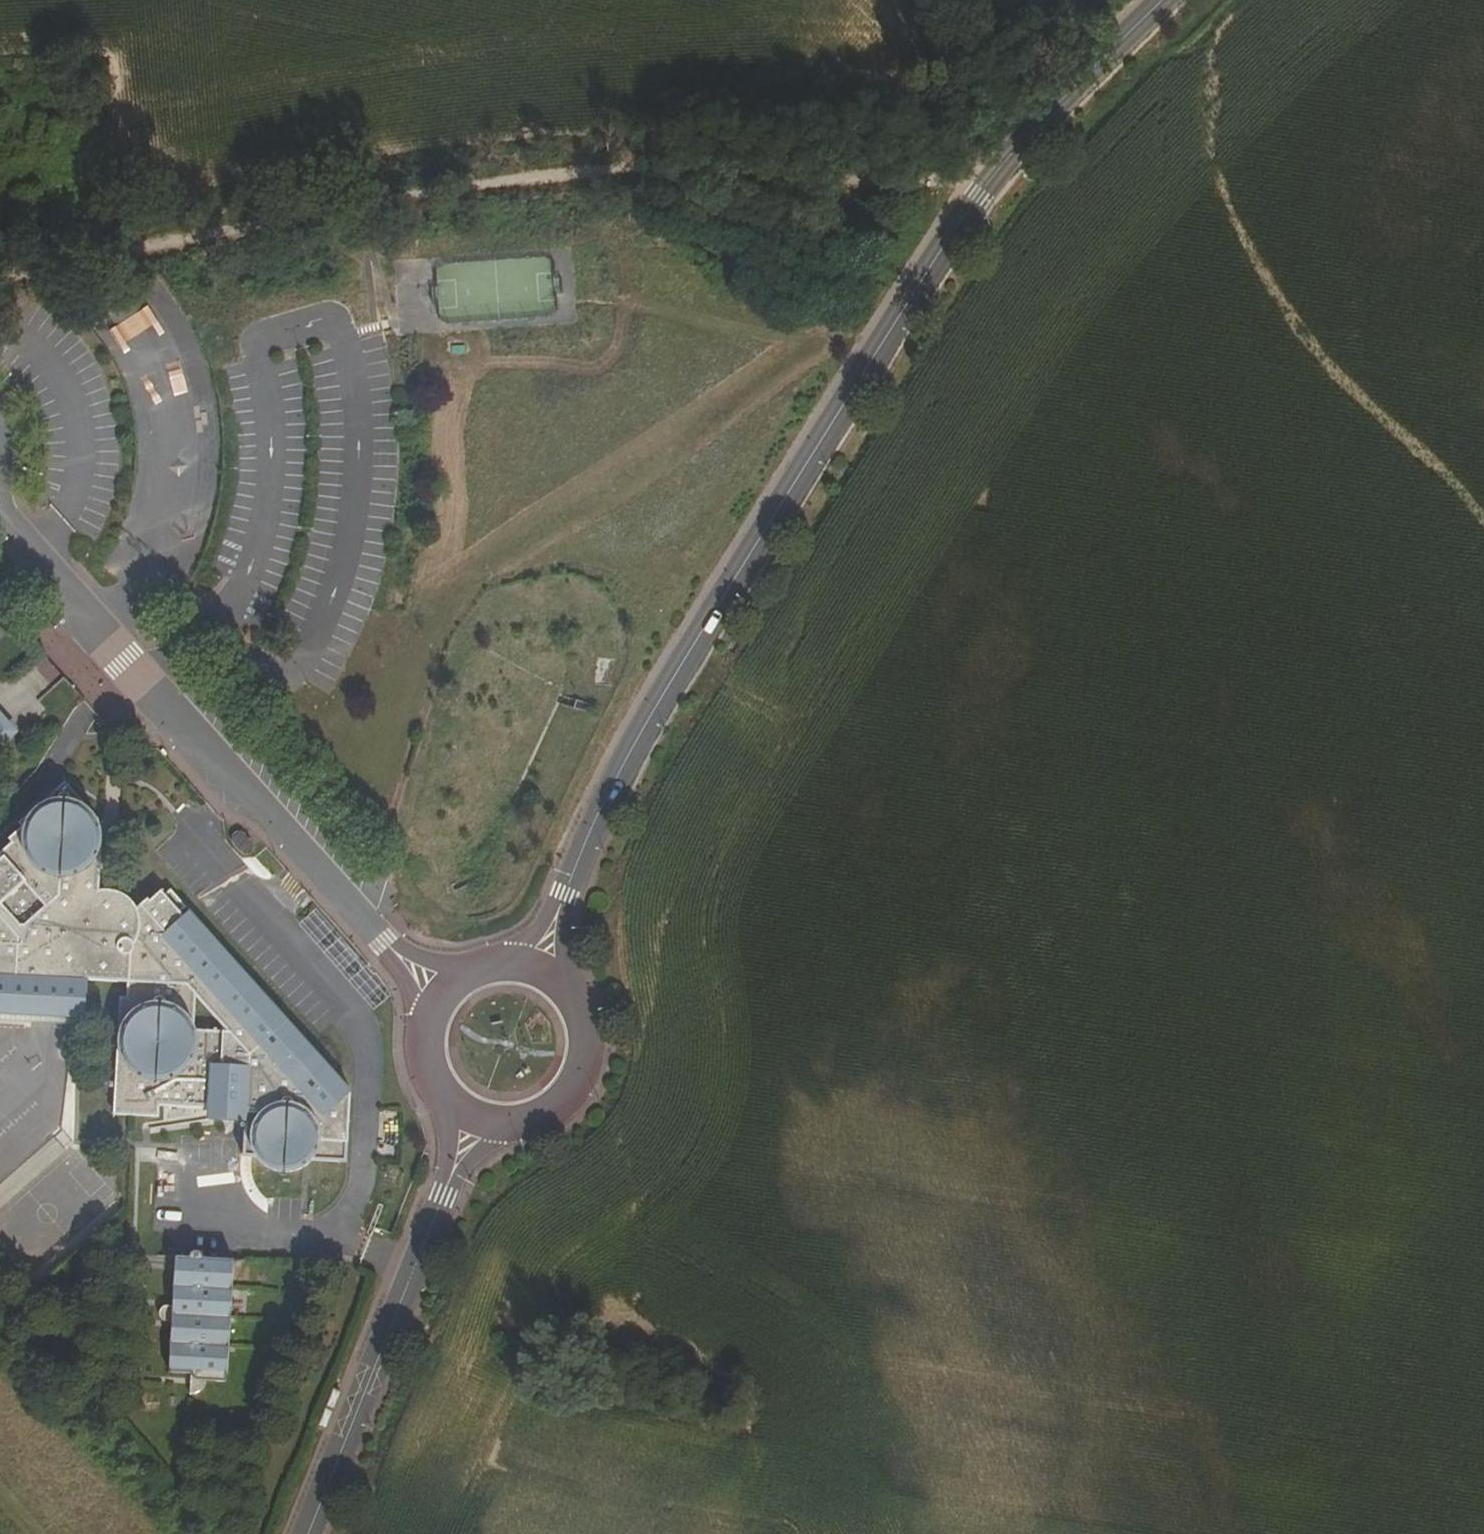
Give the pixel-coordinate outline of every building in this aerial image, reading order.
[(0,682),(0,752),(48,708),(15,676),(3,686),(0,682)] [(215,1127),(249,1125),(250,1130),(250,1160),(259,1160),(274,1173),(286,1177),(300,1178),(314,1174),(327,1165),(355,1166),(355,1147),(359,1148),(361,1095),(197,915),(195,913),(174,893),(171,895),(167,894),(156,903),(154,901),(144,910),(135,899),(120,895),(108,895),(110,862),(115,843),(111,827),(97,810),(80,802),(61,801),(42,812),(30,823),(26,840),(28,856),(39,875),(18,852),(6,862),(10,867),(0,875),(0,1019),(88,1023),(97,1018),(99,987),(132,988),(132,1002),(121,1001),(118,1120),(164,1121),(167,1126),(213,1120),(215,1127)] [(167,1312),(167,1315),(167,1316),(169,1322),(175,1325),(178,1325),(176,1370),(197,1371),(197,1393),(204,1393),(209,1389),(211,1386),(211,1377),(235,1378),(240,1256),(181,1254),(179,1303),(174,1303),(169,1307),(167,1312)]
